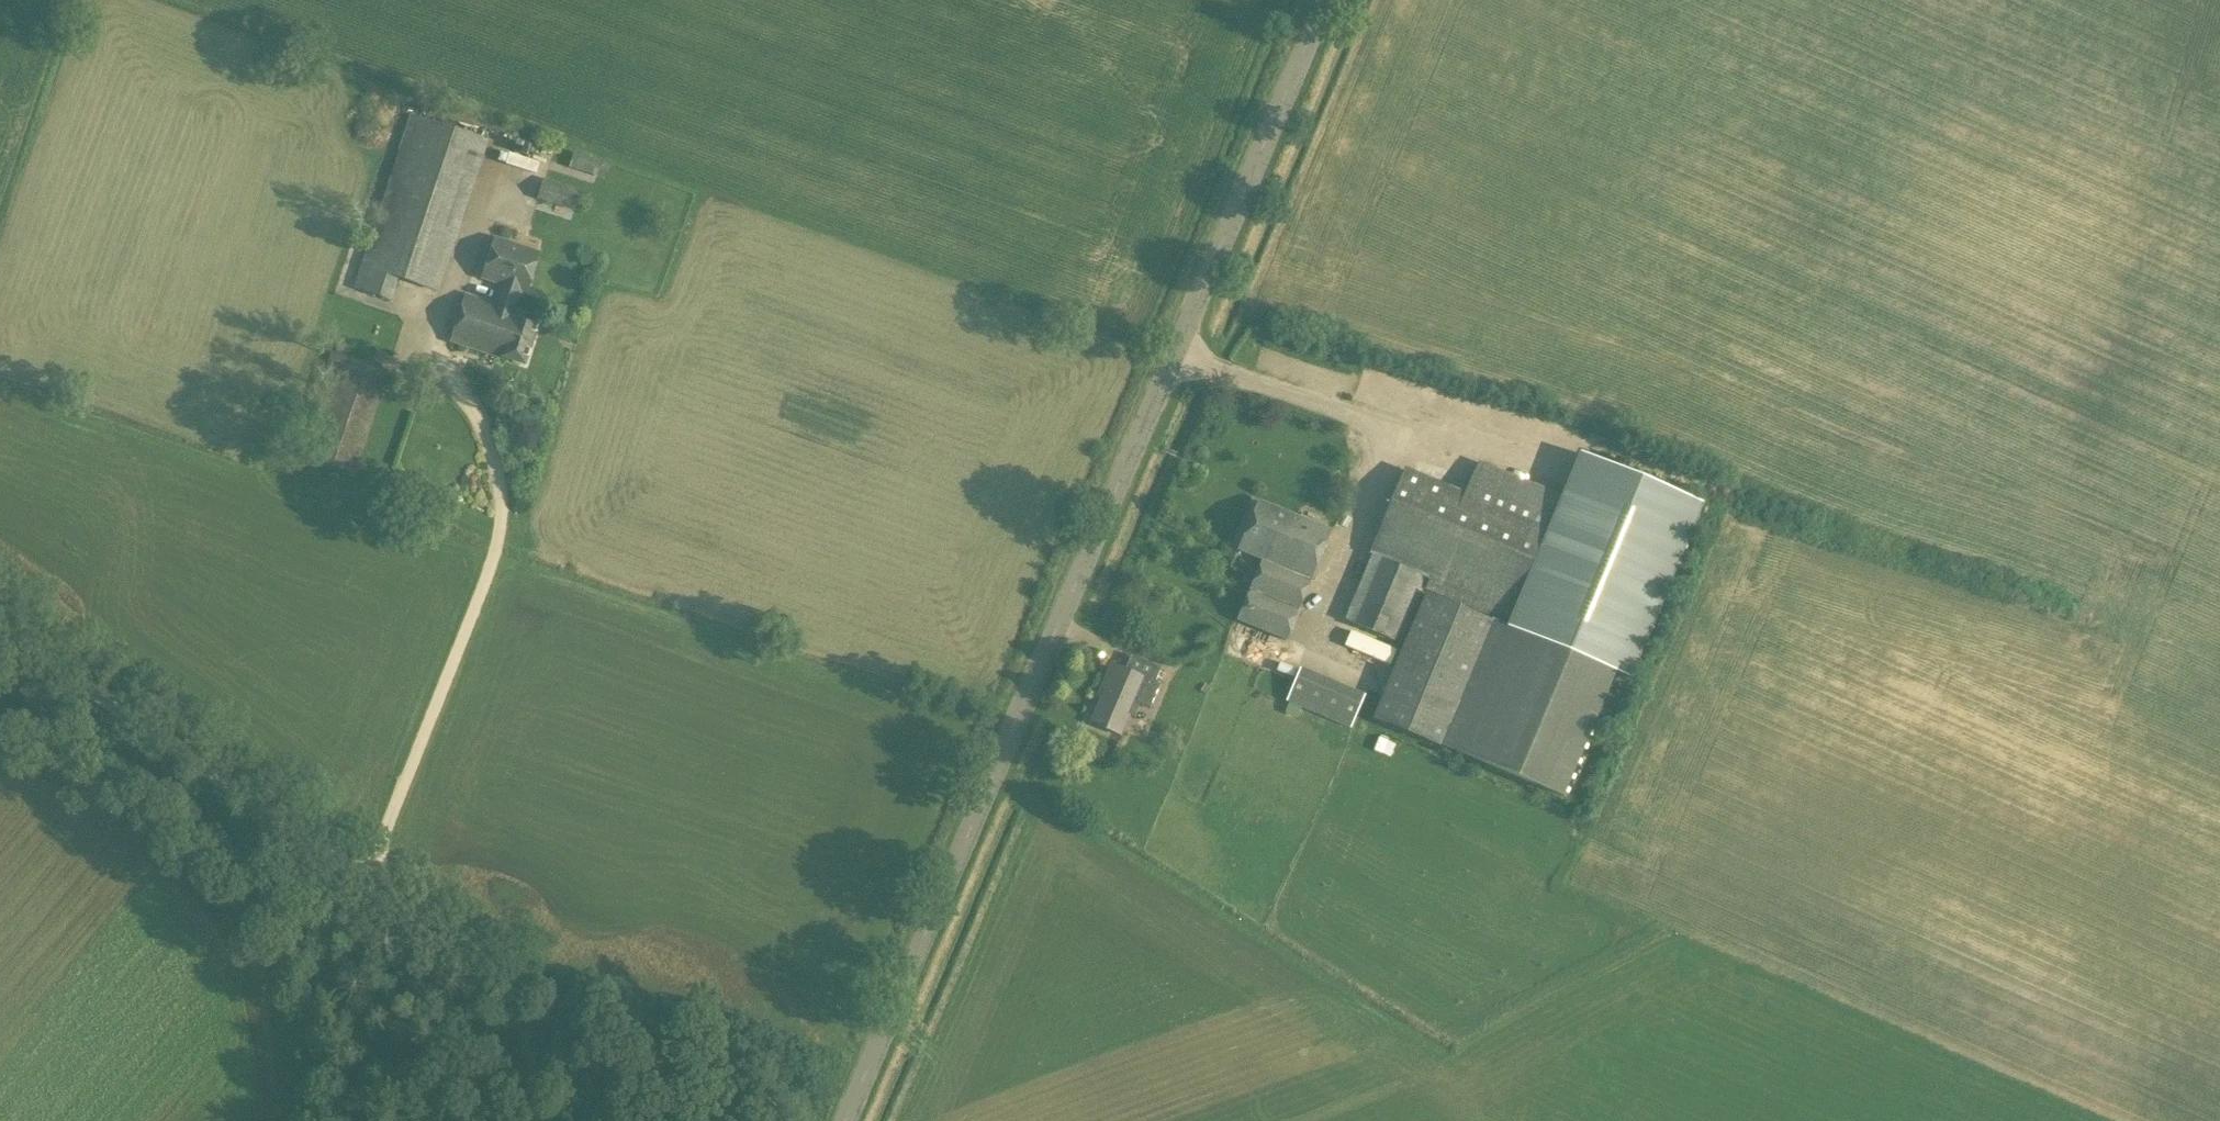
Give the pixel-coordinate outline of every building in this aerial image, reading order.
[(391,302),(398,280),(438,292),(488,141),(410,115),(353,290),(391,302)] [(568,168),(604,180),(609,165),(573,153),(568,168)] [(580,211),(587,189),(549,176),(541,198),(580,211)] [(497,307),(514,312),(521,291),(527,293),(539,255),(495,241),(483,278),(504,285),(497,307)] [(539,320),(514,312),(497,307),(467,297),(452,342),(524,365),(539,320)] [(1565,800),(1616,676),(1628,683),(1703,505),(1578,454),(1547,528),(1404,469),(1368,555),(1370,556),(1343,621),(1401,643),(1426,581),(1428,582),(1424,590),(1426,591),(1372,721),(1565,800)] [(1330,533),(1259,502),(1238,550),(1263,561),(1238,621),(1285,641),(1330,533)] [(1101,700),(1094,715),(1091,724),(1120,737),(1124,728),(1129,715),(1134,718),(1140,704),(1149,708),(1159,685),(1153,682),(1160,669),(1131,656),(1122,679),(1108,673),(1098,698),(1101,700)] [(1286,702),(1350,729),(1365,694),(1300,667),(1286,702)]
